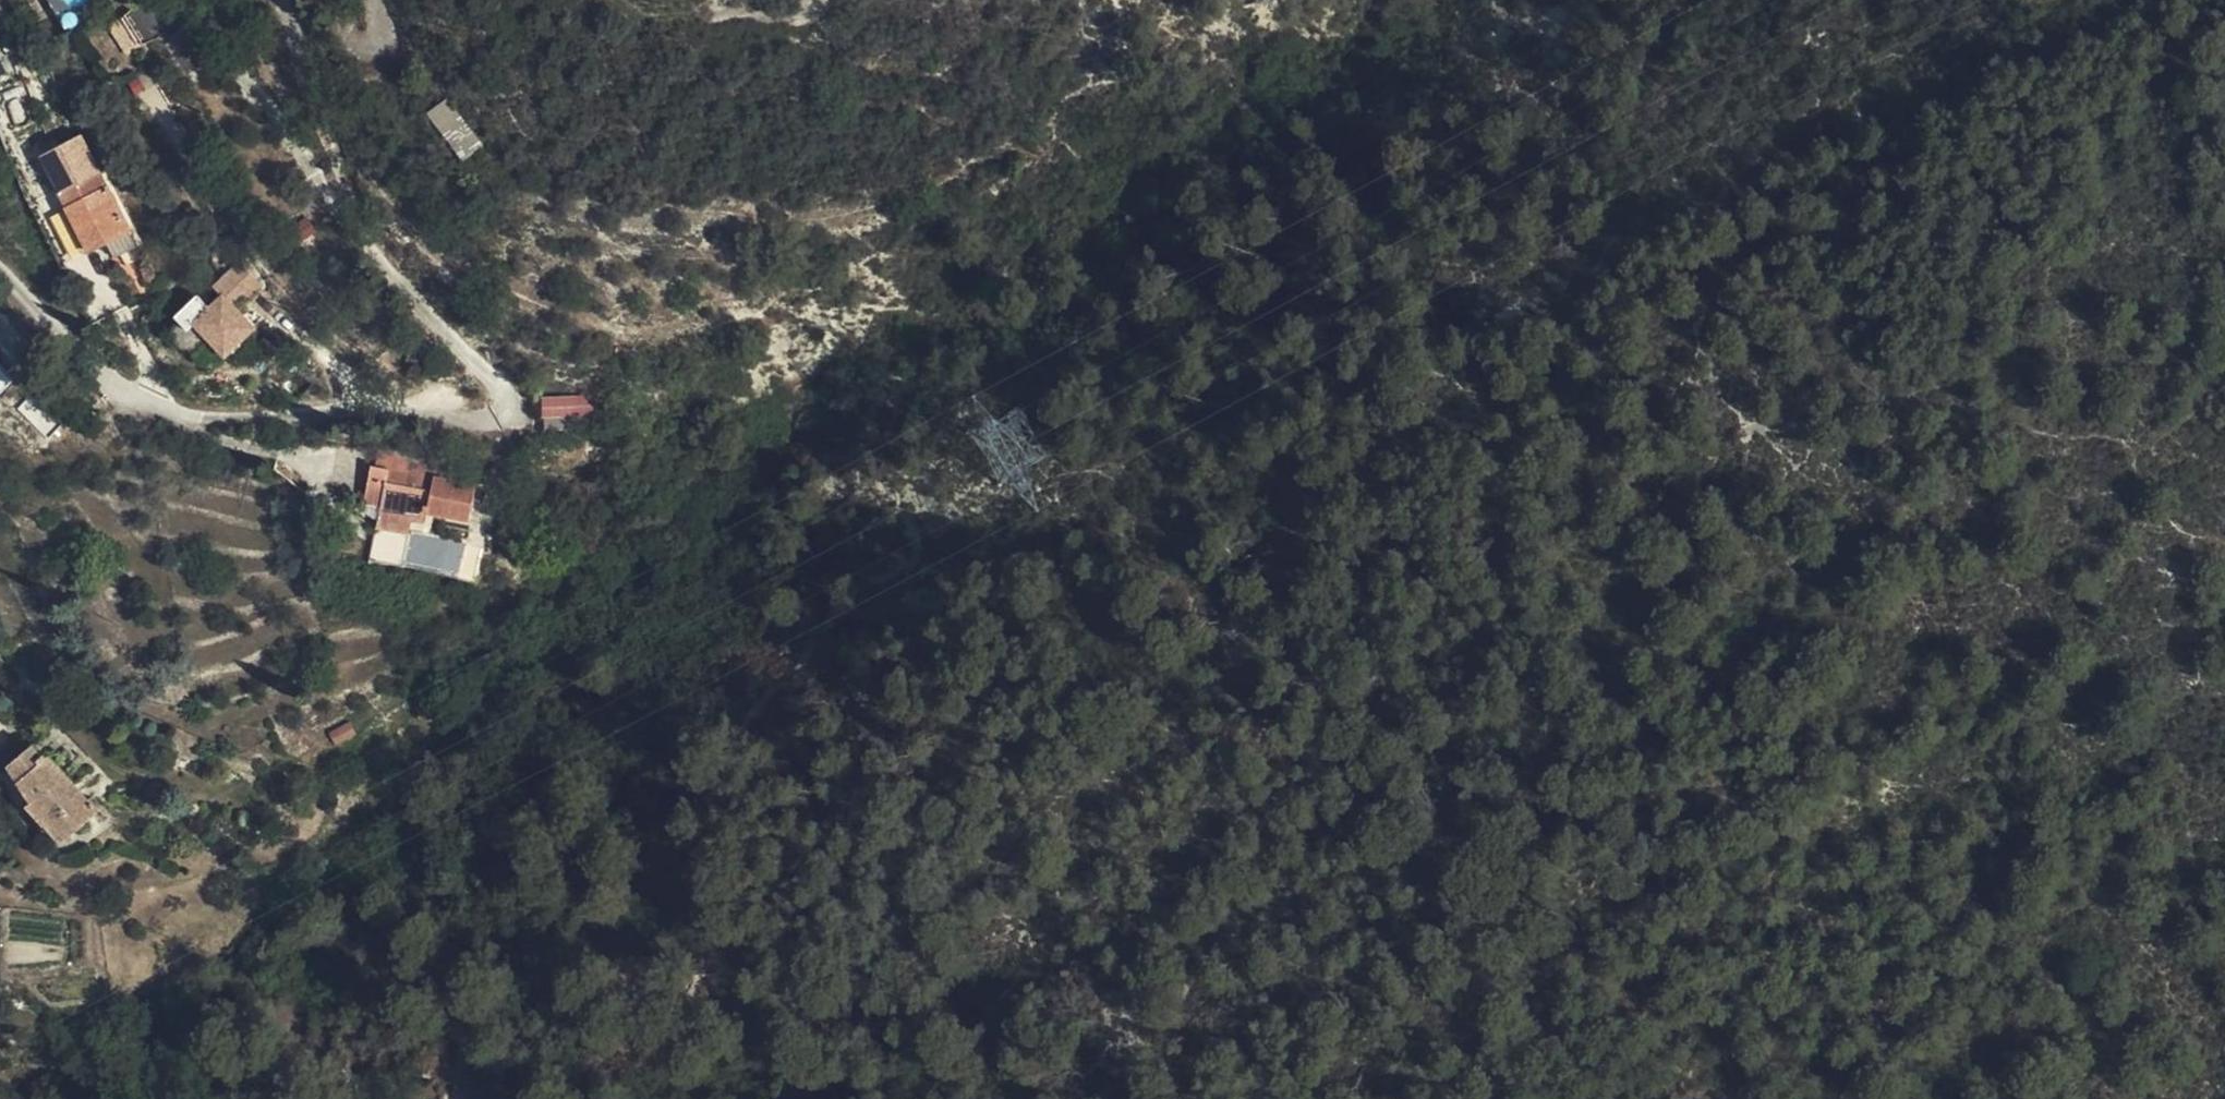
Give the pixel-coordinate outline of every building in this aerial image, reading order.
[(55,13),(78,0),(48,0),(55,13)] [(4,66),(16,60),(7,41),(0,45),(0,58),(4,66)] [(485,148),(502,134),(473,89),(456,101),(485,148)] [(426,111),(460,161),(480,147),(446,97),(426,111)] [(123,159),(79,179),(111,244),(133,234),(139,247),(160,236),(123,159)] [(291,281),(270,256),(244,282),(251,291),(238,305),(226,292),(205,313),(209,318),(200,326),(204,331),(204,339),(210,346),(218,344),(223,349),(237,335),(254,353),(257,351),(266,352),(275,342),(274,333),(284,324),(265,305),(291,281)] [(12,383),(0,368),(0,392),(12,383)] [(587,414),(587,393),(540,395),(540,415),(587,414)] [(418,504),(447,509),(465,512),(466,502),(510,509),(515,479),(497,476),(499,462),(440,445),(438,460),(414,455),(407,455),(403,492),(419,493),(418,504)] [(497,476),(515,479),(517,467),(499,462),(497,476)] [(444,522),(445,517),(447,509),(418,504),(416,517),(444,522)] [(410,549),(439,551),(444,522),(416,517),(410,549)] [(35,757),(46,772),(66,747),(54,734),(35,757)] [(88,830),(123,797),(66,747),(46,772),(59,790),(56,794),(88,830)]
